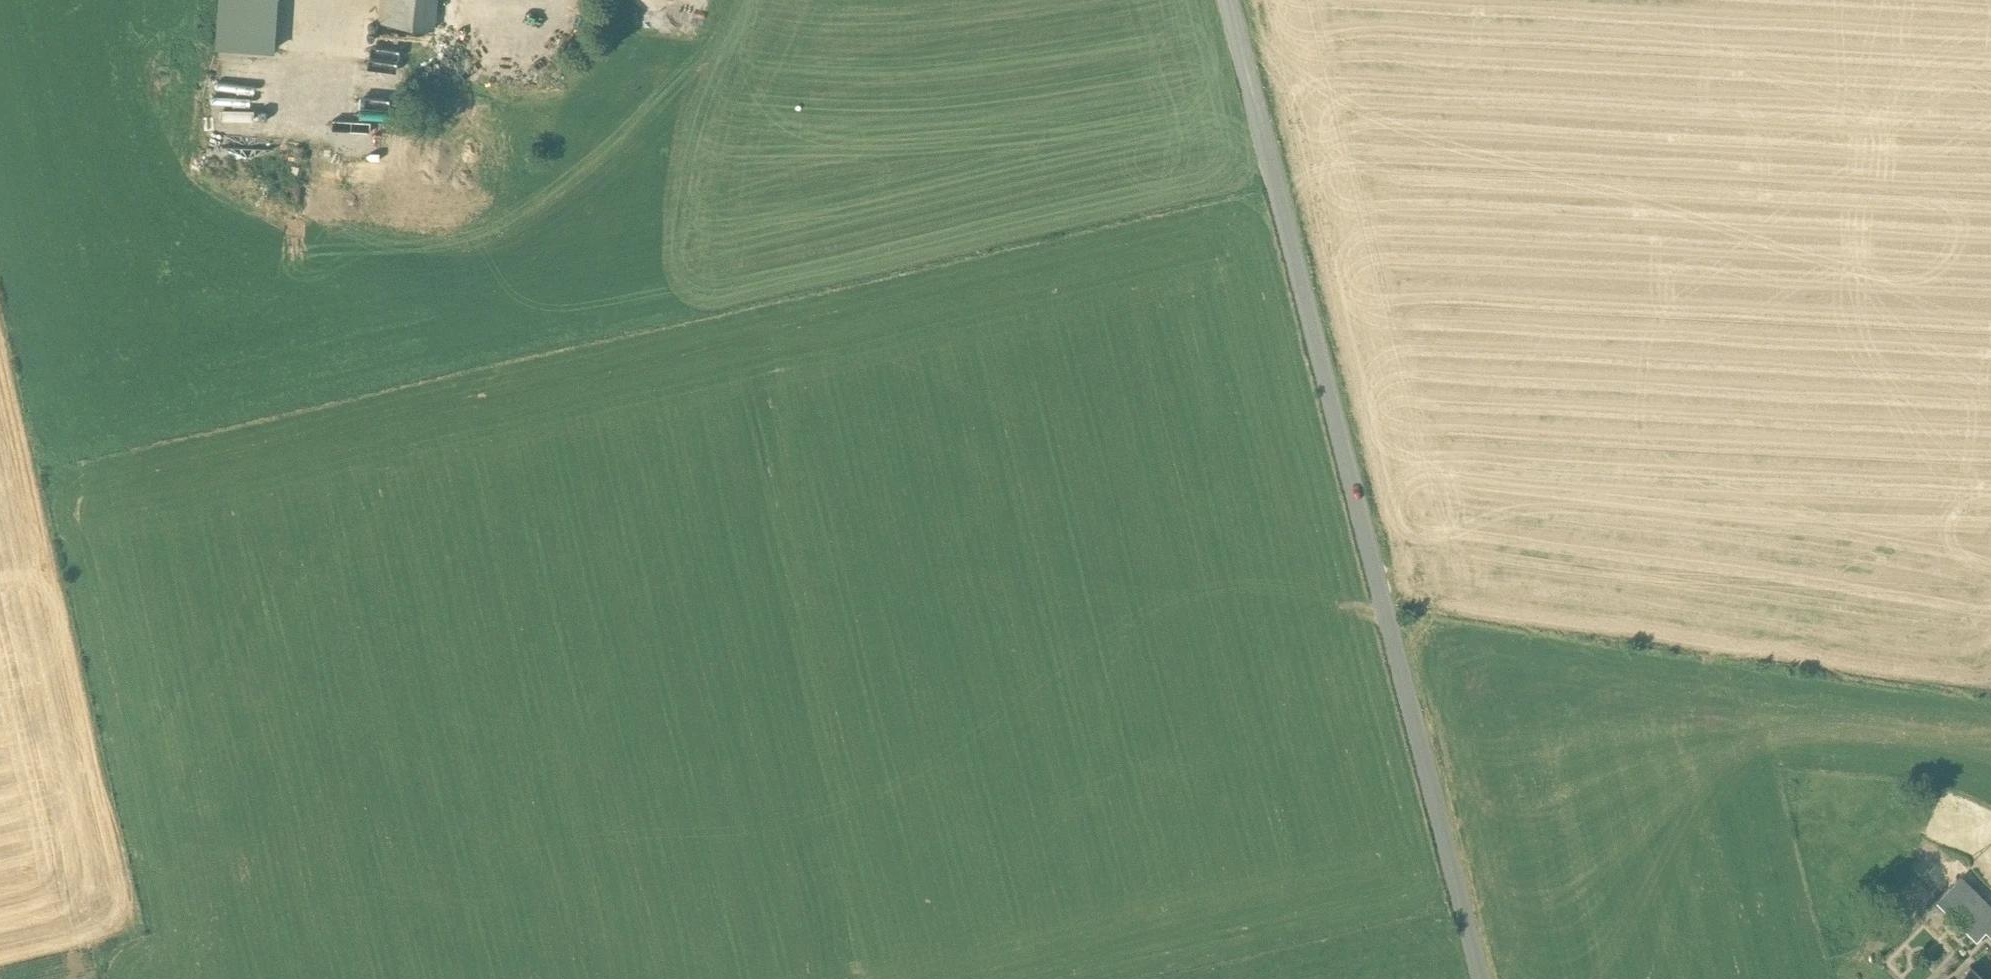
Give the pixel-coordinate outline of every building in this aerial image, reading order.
[(216,45),(275,49),(278,0),(219,0),(216,45)] [(378,22),(401,25),(404,0),(381,0),(378,22)] [(401,25),(430,28),(433,0),(404,0),(401,25)] [(364,54),(362,74),(403,79),(409,34),(385,31),(384,43),(375,41),(374,55),(364,54)] [(212,50),(211,74),(247,75),(248,51),(212,50)] [(211,142),(243,139),(241,121),(229,122),(228,119),(209,121),(211,142)] [(1958,878),(1935,902),(1976,941),(1985,931),(1984,930),(1990,923),(1990,911),(1958,878)] [(1967,966),(1954,978),(1981,978),(1967,966)]
